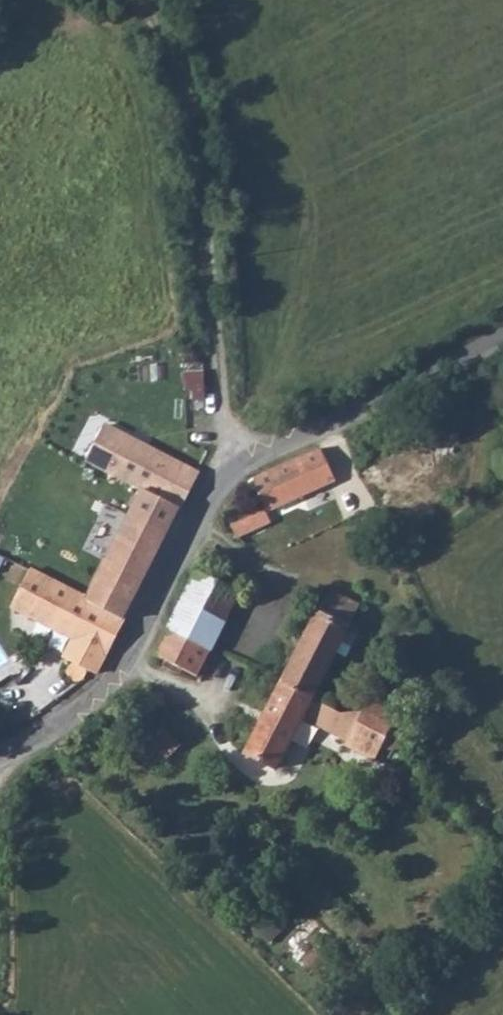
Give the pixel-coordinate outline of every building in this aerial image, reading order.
[(96,673),(197,474),(104,426),(86,462),(146,494),(90,600),(31,569),(13,606),(72,637),(56,665),(85,679),(96,673)] [(333,483),(319,450),(307,456),(320,489),(333,483)] [(265,510),(230,520),(233,528),(245,523),(250,533),(273,523),(267,512),(320,489),(307,456),(253,480),(265,510)] [(220,496),(225,507),(230,520),(265,510),(253,480),(220,496)] [(90,541),(109,550),(127,511),(108,502),(90,541)] [(199,573),(167,633),(208,652),(240,595),(199,573)] [(317,615),(348,632),(367,597),(335,580),(317,615)] [(279,687),(311,703),(343,643),(351,647),(357,637),(348,632),(317,615),(279,687)] [(208,652),(167,633),(155,656),(194,676),(208,652)] [(276,771),(311,703),(279,687),(244,754),(276,771)] [(370,717),(401,738),(408,724),(370,699),(361,717),(370,717)] [(384,745),(393,750),(397,752),(400,748),(401,738),(370,717),(361,717),(346,745),(375,761),(384,745)] [(161,725),(148,741),(168,759),(182,745),(161,725)]
